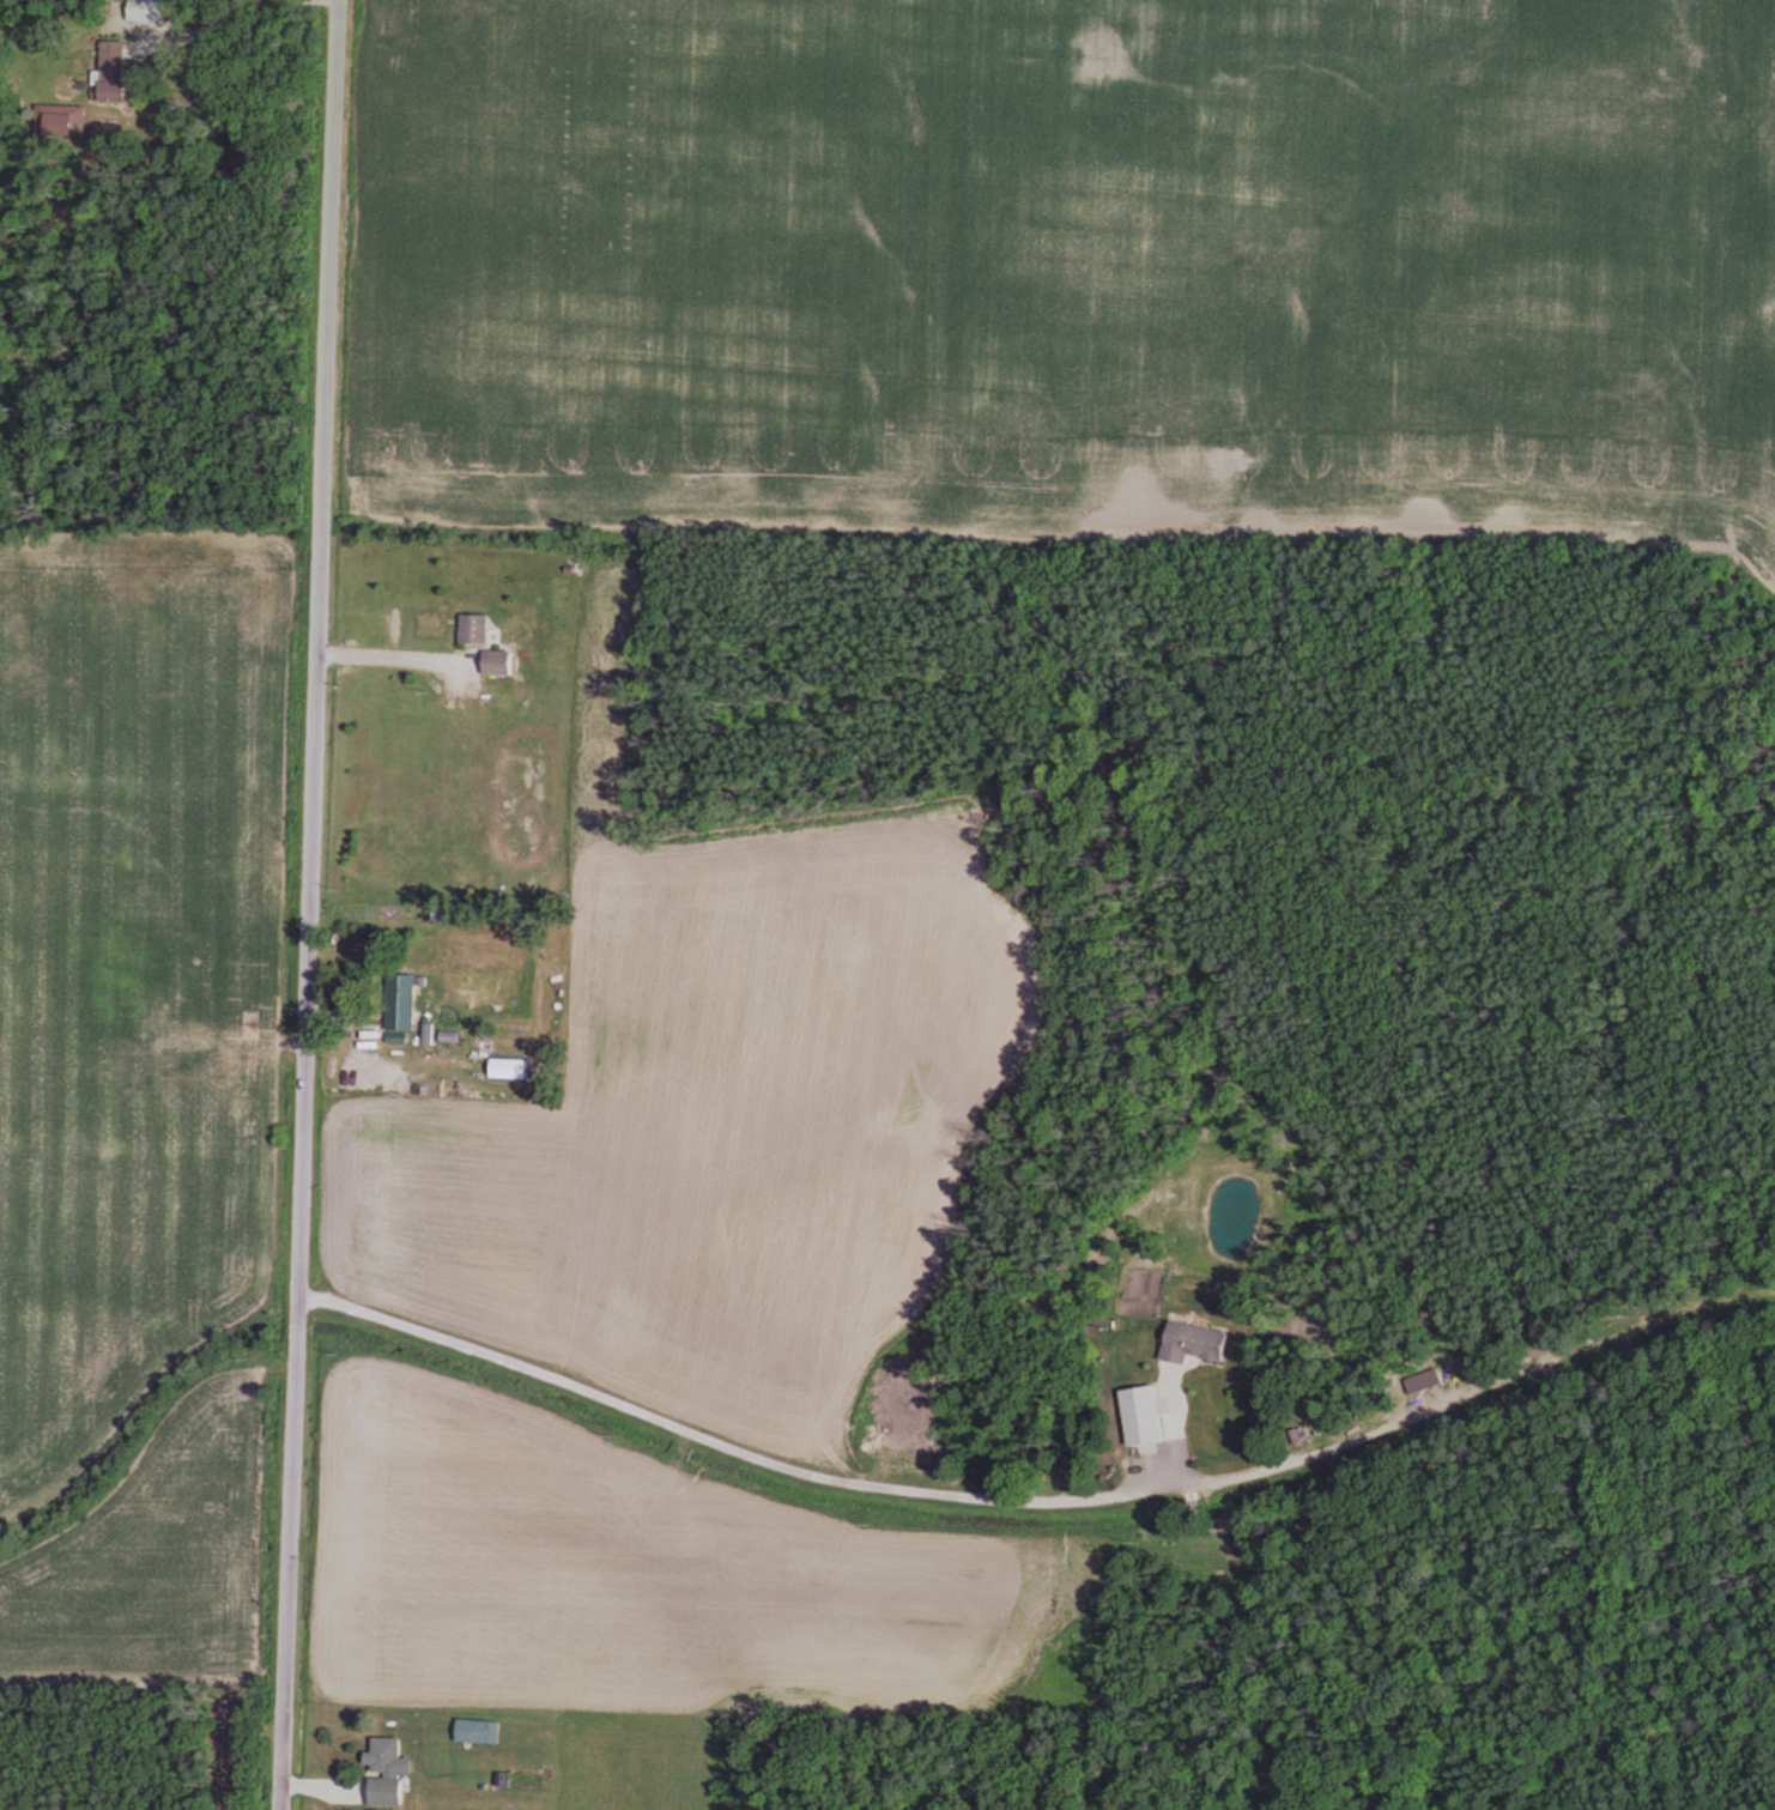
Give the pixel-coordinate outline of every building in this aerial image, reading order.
[(136,23),(172,23),(172,0),(136,0),(136,23)] [(136,102),(135,44),(107,44),(107,102),(136,102)] [(495,615),(465,615),(465,643),(495,643),(495,615)] [(519,651),(491,651),(491,676),(519,676),(519,651)] [(420,1032),(420,974),(389,974),(389,1032),(420,1032)] [(492,1082),(534,1082),(534,1057),(492,1057),(492,1082)] [(1161,1319),(1155,1354),(1215,1365),(1221,1330),(1161,1319)] [(1158,1441),(1152,1383),(1113,1387),(1119,1445),(1158,1441)] [(345,1805),(412,1806),(412,1776),(420,1776),(421,1758),(408,1758),(408,1739),(379,1738),(379,1779),(345,1778),(345,1805)]
